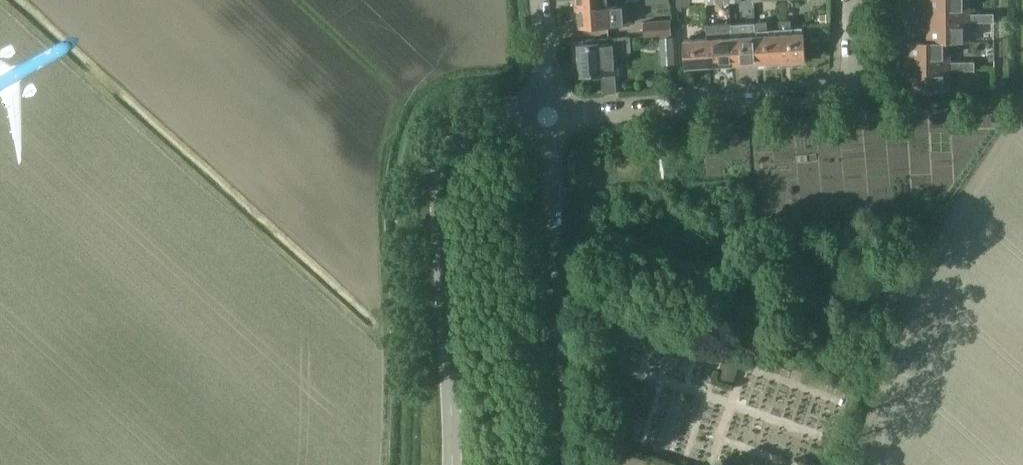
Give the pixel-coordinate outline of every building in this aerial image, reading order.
[(925,17),(994,15),(994,13),(969,13),(969,0),(924,0),(925,17)] [(622,13),(618,13),(618,2),(612,2),(612,7),(608,7),(608,5),(576,7),(577,26),(610,24),(623,23),(622,13)] [(994,15),(925,17),(925,41),(950,41),(950,42),(969,42),(969,22),(994,22),(994,15)] [(779,20),(780,32),(782,60),(807,59),(805,31),(792,31),(791,19),(779,20)] [(672,33),(671,20),(646,21),(647,35),(672,33)] [(755,22),(756,34),(758,62),(782,60),(780,32),(768,33),(767,21),(755,22)] [(731,23),(707,25),(708,37),(710,65),(734,64),(732,36),(731,23)] [(756,34),(732,36),(734,64),(758,62),(756,34)] [(581,74),(603,73),(604,92),(618,91),(616,72),(618,71),(617,50),(628,49),(627,37),(600,39),(600,43),(579,44),(581,74)] [(658,38),(658,49),(668,49),(667,37),(658,38)] [(685,67),(710,65),(708,37),(684,39),(685,67)] [(950,41),(925,41),(905,42),(905,56),(903,56),(903,66),(975,64),(975,61),(950,61),(950,42),(950,41)] [(975,64),(903,66),(903,76),(905,76),(905,90),(951,90),(951,70),(975,70),(975,64)] [(724,362),(723,365),(718,376),(732,381),(738,366),(724,362)]
